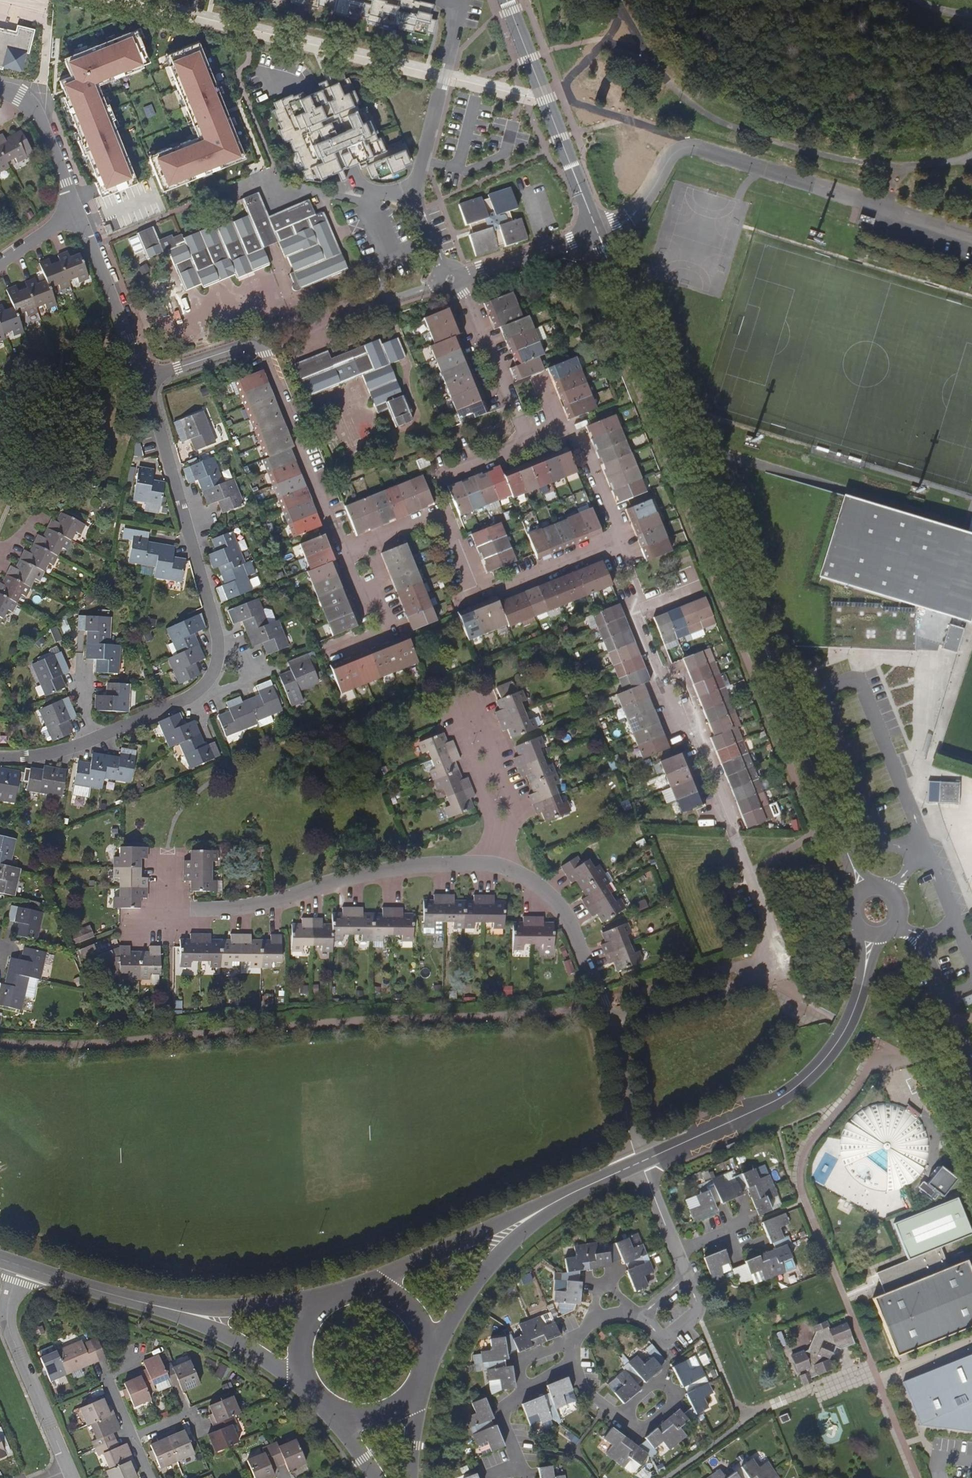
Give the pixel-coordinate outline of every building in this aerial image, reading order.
[(290,2),(317,8),(318,5),(334,9),(333,12),(360,19),(361,16),(367,17),(366,20),(393,27),(393,23),(399,25),(399,28),(425,35),(426,32),(433,33),(436,19),(430,18),(433,4),(422,1),(422,2),(413,0),(291,0),(290,2)] [(4,71),(4,69),(22,73),(26,53),(30,54),(35,30),(17,26),(16,32),(0,28),(0,70),(4,71)] [(116,139),(113,130),(115,129),(111,120),(114,119),(108,104),(105,105),(98,85),(118,77),(117,75),(126,71),(127,73),(142,67),(142,65),(149,62),(137,31),(129,34),(128,32),(106,41),(107,43),(98,47),(97,45),(73,54),(74,57),(64,61),(70,76),(59,81),(62,88),(65,87),(68,95),(65,96),(63,97),(79,139),(76,140),(82,156),(86,154),(89,162),(92,161),(96,170),(92,172),(96,181),(94,182),(100,197),(136,183),(127,160),(125,161),(122,154),(125,153),(118,138),(116,139)] [(148,159),(160,189),(169,185),(170,188),(224,166),(223,164),(236,158),(235,156),(242,153),(228,116),(224,117),(221,109),(224,108),(211,75),(208,76),(204,67),(207,65),(198,42),(167,55),(171,65),(168,66),(174,81),(177,79),(181,88),(177,89),(198,139),(190,142),(189,140),(178,144),(180,147),(171,150),(170,147),(155,153),(156,156),(148,159)] [(321,89),(320,89),(326,102),(326,103),(331,101),(332,101),(358,162),(361,168),(366,166),(371,178),(377,176),(379,178),(404,167),(403,164),(410,162),(404,149),(407,148),(405,142),(403,143),(402,143),(395,146),(392,148),(392,147),(385,150),(380,137),(377,138),(374,133),(377,131),(366,106),(359,109),(356,103),(359,102),(349,77),(346,78),(343,72),(318,83),(321,89)] [(316,90),(306,95),(305,95),(317,122),(322,119),(342,169),(349,166),(357,162),(358,162),(332,101),(331,101),(326,103),(326,102),(320,89),(316,90)] [(321,178),(324,177),(336,171),(340,180),(345,178),(342,169),(322,119),(317,122),(305,95),(303,91),(302,91),(292,96),(292,94),(285,96),(273,102),(276,108),(273,110),(281,129),(278,130),(284,142),(289,141),(294,153),(297,152),(305,170),(302,171),(306,180),(308,179),(319,182),(321,178)] [(27,156),(23,151),(30,147),(21,130),(4,138),(2,134),(0,135),(0,150),(6,161),(15,157),(17,162),(27,156)] [(33,153),(30,147),(23,151),(27,156),(33,153)] [(6,161),(0,150),(0,171),(8,166),(6,161)] [(244,158),(242,153),(235,156),(236,158),(223,164),(224,166),(244,158)] [(504,244),(505,247),(528,240),(521,218),(513,221),(511,214),(519,211),(512,187),(488,195),(490,199),(483,202),(482,198),(459,205),(467,229),(469,228),(470,227),(472,234),(469,235),(477,257),(499,249),(497,246),(504,244)] [(297,290),(327,278),(347,269),(323,214),(316,217),(309,200),(269,217),(259,193),(243,199),(250,215),(218,229),(216,225),(183,238),(181,233),(173,236),(171,234),(159,239),(154,228),(130,238),(136,253),(143,250),(147,259),(169,250),(187,292),(203,285),(204,288),(236,275),(238,279),(270,265),(263,250),(280,243),(286,258),(289,257),(295,273),(291,275),(297,290)] [(68,257),(67,252),(59,256),(58,256),(59,260),(67,280),(76,277),(78,282),(88,278),(78,253),(68,257)] [(69,285),(67,280),(59,260),(50,264),(48,260),(40,263),(39,263),(45,280),(48,287),(57,284),(59,289),(69,285)] [(55,304),(48,287),(45,280),(36,283),(35,278),(26,282),(25,282),(35,306),(43,303),(45,308),(55,304)] [(17,291),(14,286),(7,289),(6,289),(12,307),(15,314),(23,311),(26,316),(35,312),(25,288),(17,291)] [(518,305),(512,292),(485,303),(484,304),(489,316),(518,305)] [(523,318),(518,305),(489,316),(494,330),(500,327),(523,318)] [(15,314),(12,307),(3,310),(1,306),(0,307),(0,330),(1,334),(11,331),(12,336),(22,332),(15,314)] [(423,319),(429,331),(458,319),(453,307),(446,309),(423,319)] [(534,328),(529,316),(523,318),(500,327),(505,339),(534,328)] [(429,331),(434,344),(458,335),(463,333),(458,319),(429,331)] [(542,325),(534,328),(539,341),(547,338),(542,325)] [(539,341),(534,328),(505,339),(510,352),(539,341)] [(430,346),(435,359),(464,348),(458,335),(434,344),(430,346)] [(405,358),(397,338),(382,345),(380,339),(331,359),(328,351),(296,364),(308,396),(362,375),(375,407),(385,404),(395,428),(412,421),(389,364),(405,358)] [(545,355),(539,341),(510,352),(516,366),(539,357),(545,355)] [(435,359),(440,372),(469,360),(464,348),(435,359)] [(544,370),(539,357),(516,366),(510,369),(515,381),(529,376),(544,370)] [(581,369),(576,357),(562,362),(547,368),(553,381),(581,369)] [(440,372),(445,385),(474,373),(469,360),(440,372)] [(586,382),(581,369),(553,381),(558,393),(586,382)] [(234,381),(239,394),(267,382),(262,370),(254,373),(234,381)] [(445,385),(450,398),(479,386),(474,373),(445,385)] [(239,394),(244,407),(273,396),(267,382),(239,394)] [(591,395),(586,382),(558,393),(563,406),(591,395)] [(450,398),(456,410),(484,399),(479,386),(450,398)] [(597,408),(591,395),(563,406),(568,419),(588,412),(597,408)] [(244,407),(249,420),(278,408),(273,396),(244,407)] [(456,410),(461,424),(462,423),(490,412),(484,399),(456,410)] [(249,420),(255,432),(283,421),(278,408),(249,420)] [(196,452),(214,445),(202,413),(174,423),(181,444),(192,440),(196,452)] [(621,427),(615,414),(592,424),(586,426),(591,439),(621,427)] [(255,432),(260,446),(288,434),(283,421),(255,432)] [(626,440),(621,427),(591,439),(596,452),(626,440)] [(260,446),(265,459),(291,449),(294,447),(288,434),(260,446)] [(631,454),(626,440),(596,452),(601,465),(631,454)] [(564,477),(577,471),(569,453),(567,447),(554,452),(564,477)] [(261,461),(267,474),(295,462),(291,449),(265,459),(261,461)] [(551,482),(564,477),(554,452),(542,457),(551,482)] [(636,466),(631,454),(601,465),(606,478),(636,466)] [(426,455),(416,459),(420,469),(430,465),(429,461),(427,456),(426,455)] [(538,487),(551,482),(542,457),(529,463),(538,487)] [(212,460),(183,470),(188,484),(198,481),(202,492),(222,485),(212,460)] [(267,474),(272,486),(300,475),(295,462),(267,474)] [(526,492),(538,487),(529,463),(516,467),(526,492)] [(498,500),(511,495),(502,473),(499,466),(487,471),(498,500)] [(641,479),(636,466),(606,478),(611,490),(641,479)] [(512,497),(526,492),(516,467),(502,473),(511,495),(512,497)] [(152,482),(153,472),(139,469),(133,500),(160,505),(164,485),(163,484),(152,482)] [(487,510),(500,505),(498,500),(487,471),(474,476),(486,506),(487,510)] [(272,486),(277,499),(306,487),(300,475),(272,486)] [(422,475),(409,480),(421,510),(434,505),(422,475)] [(473,511),(486,506),(474,476),(461,481),(473,511)] [(647,492),(641,479),(611,490),(617,504),(627,500),(647,492)] [(409,480),(396,485),(408,515),(421,510),(409,480)] [(460,516),(473,511),(461,481),(448,486),(449,489),(460,516)] [(241,507),(231,482),(222,485),(202,492),(208,507),(218,503),(222,515),(241,507)] [(396,485),(383,491),(395,520),(408,515),(396,485)] [(277,499),(282,512),(311,500),(306,487),(277,499)] [(383,491),(371,496),(383,525),(395,520),(383,491)] [(804,601),(838,613),(827,648),(915,652),(915,638),(958,652),(967,622),(971,624),(971,608),(971,607),(971,535),(839,493),(804,601)] [(371,496),(358,501),(370,531),(383,525),(371,496)] [(282,512),(288,524),(316,513),(311,500),(282,512)] [(655,513),(650,500),(630,508),(626,510),(631,522),(655,513)] [(358,501),(345,506),(357,536),(370,531),(358,501)] [(588,505),(577,509),(579,514),(589,538),(602,533),(601,532),(592,509),(590,509),(588,505)] [(288,524),(293,538),(318,528),(322,526),(316,513),(288,524)] [(660,525),(655,513),(631,522),(636,535),(660,525)] [(56,522),(51,520),(47,528),(71,539),(75,531),(80,533),(84,525),(60,514),(56,522)] [(579,514),(566,519),(576,543),(589,538),(579,514)] [(566,519),(553,524),(563,549),(576,543),(566,519)] [(506,535),(501,522),(494,525),(481,530),(471,534),(476,547),(506,535)] [(553,524),(541,529),(551,554),(563,549),(553,524)] [(665,539),(660,525),(636,535),(641,548),(665,539)] [(33,543),(33,545),(57,556),(61,547),(66,549),(71,539),(47,528),(42,537),(37,535),(33,543)] [(541,529),(527,535),(529,540),(535,553),(537,559),(551,554),(541,529)] [(125,531),(124,538),(132,540),(132,542),(129,562),(156,567),(160,546),(147,544),(148,533),(134,531),(133,533),(125,531)] [(216,551),(207,554),(212,569),(218,567),(220,573),(240,565),(243,564),(230,532),(212,539),(216,551)] [(300,544),(305,557),(333,546),(329,533),(321,536),(300,544)] [(511,548),(506,535),(476,547),(481,559),(511,548)] [(671,552),(665,539),(641,548),(646,562),(671,552)] [(411,556),(406,543),(381,553),(386,566),(411,556)] [(29,553),(24,550),(20,559),(44,570),(47,563),(52,565),(57,556),(33,545),(29,553)] [(174,549),(160,546),(156,567),(155,577),(182,582),(185,561),(172,559),(174,549)] [(305,557),(310,570),(335,560),(339,559),(333,546),(305,557)] [(517,561),(511,548),(481,559),(487,573),(492,571),(510,564),(517,561)] [(416,569),(411,556),(386,566),(391,579),(416,569)] [(5,574),(5,575),(29,587),(34,578),(38,581),(42,572),(19,560),(15,569),(10,566),(5,574)] [(307,571),(312,584),(340,573),(335,560),(310,570),(307,571)] [(599,590),(612,585),(602,560),(589,566),(599,590)] [(250,591),(240,565),(220,573),(225,585),(216,588),(221,602),(250,591)] [(586,596),(599,590),(589,566),(576,571),(586,596)] [(421,582),(416,569),(391,579),(397,592),(421,582)] [(574,600),(586,596),(576,571),(564,576),(574,600)] [(312,584),(317,597),(346,586),(340,573),(312,584)] [(16,603),(21,594),(25,596),(29,587),(5,575),(1,584),(0,584),(0,595),(16,603)] [(560,606),(574,600),(564,576),(550,581),(560,606)] [(547,611),(560,606),(550,581),(537,586),(547,611)] [(426,595),(421,582),(397,592),(402,605),(426,595)] [(317,597),(322,610),(351,598),(346,586),(317,597)] [(535,616),(547,611),(537,586),(525,591),(535,616)] [(524,626),(537,622),(535,616),(525,591),(512,596),(522,621),(524,626)] [(3,619),(7,609),(12,612),(16,603),(0,595),(0,617),(3,619)] [(431,607),(426,595),(402,605),(407,617),(431,607)] [(495,630),(508,625),(498,602),(496,596),(483,601),(495,630)] [(509,627),(522,621),(512,596),(498,602),(508,625),(509,627)] [(703,629),(716,624),(705,597),(692,602),(703,629)] [(322,610),(327,623),(356,611),(351,598),(322,610)] [(242,621),(247,633),(266,625),(255,599),(227,611),(233,625),(242,621)] [(482,635),(495,630),(483,601),(471,607),(482,635)] [(693,640),(705,635),(703,629),(692,602),(679,607),(691,634),(693,640)] [(592,615),(597,628),(625,617),(619,604),(606,609),(594,614),(592,615)] [(437,621),(431,607),(407,617),(412,631),(437,621)] [(469,641),(482,635),(471,607),(457,612),(469,641)] [(678,640),(691,634),(679,607),(667,612),(678,640)] [(327,623),(332,636),(361,624),(356,611),(327,623)] [(667,651),(680,645),(678,640),(667,612),(654,617),(656,623),(664,644),(667,651)] [(167,627),(178,654),(197,647),(192,634),(206,629),(200,614),(167,627)] [(87,630),(87,642),(110,644),(110,616),(80,615),(79,630),(87,630)] [(597,628),(602,640),(630,629),(625,617),(597,628)] [(287,647),(276,622),(266,625),(247,633),(252,647),(263,644),(267,655),(287,647)] [(602,640),(607,653),(635,642),(630,629),(602,640)] [(406,668),(419,663),(407,634),(394,640),(406,668)] [(393,674),(406,668),(394,640),(381,645),(393,674)] [(118,672),(120,645),(110,644),(87,642),(87,658),(97,659),(96,671),(118,672)] [(607,653),(613,666),(640,655),(635,642),(607,653)] [(380,679),(393,674),(381,645),(369,650),(380,679)] [(203,659),(197,647),(178,654),(168,659),(178,683),(198,675),(193,663),(203,659)] [(715,661),(710,648),(698,653),(685,658),(682,659),(688,672),(715,661)] [(367,684),(380,679),(369,650),(356,655),(367,684)] [(47,694),(65,687),(60,675),(69,670),(60,651),(33,664),(47,694)] [(290,672),(279,677),(286,695),(287,696),(290,703),(304,698),(300,689),(318,682),(307,654),(286,662),(290,672)] [(355,689),(367,684),(356,655),(343,660),(355,689)] [(613,666),(618,679),(645,668),(640,655),(613,666)] [(341,694),(355,689),(343,660),(330,666),(341,694)] [(720,674),(715,661),(688,672),(693,685),(720,674)] [(618,679),(623,692),(644,684),(651,681),(645,668),(618,679)] [(725,687),(720,674),(693,685),(698,698),(725,687)] [(260,698),(249,702),(257,724),(259,727),(274,721),(270,714),(282,709),(280,704),(282,703),(275,685),(272,686),(270,680),(256,686),(260,698)] [(97,695),(96,710),(128,711),(129,683),(108,682),(108,695),(97,695)] [(616,695),(621,708),(649,696),(644,684),(623,692),(616,695)] [(730,699),(725,687),(698,698),(703,710),(730,699)] [(499,721),(523,712),(520,703),(524,701),(521,691),(497,701),(501,710),(500,711),(495,712),(499,721)] [(621,708),(626,720),(654,709),(649,696),(621,708)] [(44,739),(48,741),(54,739),(54,740),(72,732),(67,720),(75,716),(67,697),(40,708),(48,726),(44,728),(42,733),(44,739)] [(226,736),(257,724),(249,702),(242,705),(240,698),(225,703),(228,710),(229,713),(218,718),(226,736)] [(736,713),(730,699),(703,710),(709,723),(736,713)] [(626,720),(632,733),(659,722),(654,709),(626,720)] [(527,722),(523,712),(499,721),(503,732),(508,730),(509,729),(513,738),(536,729),(532,720),(527,722)] [(741,726),(736,713),(709,723),(714,736),(738,727),(741,726)] [(158,722),(169,747),(169,746),(178,743),(198,735),(192,721),(182,725),(178,714),(158,722)] [(632,733),(637,746),(665,735),(659,722),(632,733)] [(743,740),(738,727),(714,736),(710,738),(715,751),(743,740)] [(428,750),(432,760),(457,750),(453,740),(448,742),(446,743),(443,734),(420,743),(423,752),(428,750)] [(203,747),(198,735),(178,743),(189,769),(218,757),(212,744),(203,747)] [(637,746),(642,759),(652,755),(670,748),(665,735),(637,746)] [(518,768),(542,758),(538,748),(543,746),(539,737),(516,746),(519,755),(518,756),(513,758),(518,768)] [(748,753),(743,740),(715,751),(721,764),(748,753)] [(119,759),(107,756),(104,777),(131,781),(136,751),(121,748),(119,759)] [(431,771),(435,781),(457,771),(454,762),(456,761),(460,759),(457,750),(432,760),(425,763),(429,772),(431,771)] [(660,762),(665,775),(690,765),(685,752),(660,762)] [(753,766),(748,753),(721,764),(726,777),(753,766)] [(90,786),(102,787),(104,777),(107,756),(92,754),(90,765),(78,763),(72,794),(88,797),(90,786)] [(528,775),(531,784),(554,775),(550,766),(546,767),(542,758),(518,768),(522,777),(526,775),(528,775)] [(665,775),(670,788),(695,778),(690,765),(665,775)] [(758,779),(753,766),(726,777),(731,790),(758,779)] [(43,772),(25,769),(25,773),(23,782),(28,783),(27,790),(62,795),(66,771),(44,768),(43,772)] [(23,782),(25,773),(0,771),(0,801),(17,803),(19,781),(23,782)] [(461,780),(457,771),(435,781),(438,790),(443,788),(447,797),(472,788),(467,778),(464,779),(461,780)] [(535,793),(533,794),(530,796),(533,805),(557,795),(554,786),(558,784),(554,775),(531,784),(535,793)] [(670,788),(676,800),(700,790),(695,778),(670,788)] [(764,792),(758,779),(731,790),(736,803),(764,792)] [(928,782),(928,802),(958,803),(959,783),(928,782)] [(469,799),(475,797),(472,788),(447,797),(451,807),(446,809),(449,818),(473,808),(469,799)] [(676,800),(681,813),(705,803),(700,790),(676,800)] [(769,804),(764,792),(736,803),(742,815),(769,804)] [(561,805),(557,795),(533,805),(537,814),(543,812),(547,821),(569,812),(566,803),(561,805)] [(774,818),(769,804),(742,815),(747,829),(774,818)] [(8,867),(14,840),(0,837),(0,865),(8,867)] [(140,858),(141,858),(147,859),(147,848),(121,848),(120,858),(115,858),(115,868),(140,868),(140,858)] [(184,871),(210,872),(211,862),(215,862),(215,852),(191,852),(191,862),(190,862),(184,862),(184,871)] [(581,878),(585,887),(608,876),(603,867),(598,869),(594,860),(587,863),(585,858),(582,856),(567,863),(575,880),(581,878)] [(18,870),(8,867),(0,865),(0,894),(12,897),(18,870)] [(140,879),(140,868),(115,868),(115,879),(120,879),(120,888),(146,889),(146,879),(141,879),(140,879)] [(210,882),(210,872),(184,871),(184,882),(189,882),(191,882),(191,892),(194,892),(221,892),(221,882),(210,882)] [(613,874),(608,876),(585,887),(589,895),(584,898),(588,907),(612,896),(618,893),(614,884),(617,883),(613,874)] [(139,899),(141,899),(146,899),(146,889),(120,888),(120,899),(114,899),(114,909),(119,909),(139,909),(139,899)] [(616,905),(612,896),(588,907),(593,916),(598,914),(603,922),(625,912),(621,903),(616,905)] [(434,923),(443,923),(444,897),(434,897),(434,903),(424,903),(424,916),(423,927),(434,928),(434,923)] [(455,897),(444,897),(443,923),(454,923),(454,928),(464,928),(463,903),(454,903),(455,897)] [(474,903),(463,903),(464,928),(474,928),(474,923),(484,923),(484,897),(474,897),(474,903)] [(495,897),(484,897),(484,923),(494,923),(494,928),(504,928),(504,903),(494,903),(495,897)] [(18,924),(15,936),(36,941),(41,914),(10,907),(7,921),(18,924)] [(343,935),(352,935),(353,909),(343,909),(343,915),(332,915),(332,926),(332,940),(342,940),(343,935)] [(362,940),(372,940),(373,916),(363,915),(363,909),(353,909),(352,935),(362,935),(362,940)] [(382,936),(393,936),(393,910),(383,909),(383,916),(373,916),(372,940),(373,941),(373,948),(382,948),(382,936)] [(403,910),(393,910),(393,936),(402,936),(402,941),(413,941),(412,916),(403,916),(403,910)] [(522,944),(533,945),(533,918),(523,918),(523,925),(513,925),(512,949),(522,949),(522,944)] [(543,918),(533,918),(533,945),(542,945),(542,950),(552,950),(552,925),(543,925),(543,918)] [(302,946),(311,946),(312,920),(302,920),(302,926),(292,926),(292,936),(292,950),(302,951),(302,946)] [(332,951),(332,940),(332,926),(322,926),(322,920),(312,920),(311,946),(321,946),(321,951),(332,951)] [(600,946),(604,956),(628,946),(625,936),(630,934),(626,925),(602,934),(606,944),(600,946)] [(72,936),(75,945),(93,938),(90,929),(72,936)] [(190,961),(200,961),(201,935),(190,935),(190,939),(190,941),(180,941),(180,946),(180,966),(190,966),(190,961)] [(211,935),(201,935),(200,961),(210,961),(210,967),(220,967),(221,942),(210,942),(211,935)] [(230,942),(221,942),(220,967),(239,967),(239,962),(240,962),(241,936),(231,936),(230,942)] [(251,936),(241,936),(240,962),(251,962),(251,967),(261,967),(261,942),(251,942),(251,936)] [(261,942),(261,967),(270,967),(270,962),(281,962),(281,936),(271,936),(271,942),(261,942)] [(632,955),(628,946),(604,956),(607,965),(614,962),(617,971),(641,962),(637,953),(632,955)] [(92,947),(78,953),(81,959),(95,954),(92,947)] [(129,953),(129,947),(119,947),(119,956),(116,956),(114,950),(100,955),(107,976),(119,976),(119,974),(129,974),(130,978),(139,978),(139,954),(129,953)] [(159,974),(159,947),(149,947),(149,952),(149,954),(139,954),(139,978),(149,978),(149,974),(159,974)] [(12,959),(8,973),(37,979),(39,980),(45,953),(25,948),(22,961),(12,959)] [(37,979),(8,973),(5,986),(0,984),(0,1007),(19,1011),(22,996),(33,999),(37,979)] [(886,1193),(894,1192),(901,1190),(901,1188),(906,1185),(913,1181),(919,1174),(925,1166),(928,1156),(929,1152),(929,1146),(928,1136),(924,1127),(921,1122),(917,1117),(914,1118),(910,1115),(906,1112),(907,1109),(897,1105),(890,1104),(882,1103),(879,1104),(875,1105),(867,1107),(857,1113),(853,1118),(850,1122),(845,1130),(842,1139),(840,1139),(840,1148),(841,1154),(842,1161),(847,1171),(853,1178),(859,1184),(869,1189),(877,1191),(886,1193)] [(749,1189),(751,1194),(773,1185),(765,1165),(735,1176),(741,1192),(749,1189)] [(943,1197),(957,1179),(941,1167),(933,1176),(934,1177),(931,1181),(930,1181),(927,1184),(943,1197)] [(742,1194),(741,1192),(735,1176),(733,1171),(712,1179),(721,1200),(722,1202),(742,1194)] [(714,1203),(721,1200),(712,1179),(701,1184),(704,1192),(686,1199),(694,1220),(717,1211),(714,1203)] [(759,1215),(772,1209),(768,1199),(777,1195),(773,1185),(751,1194),(759,1215)] [(772,1209),(782,1206),(777,1195),(768,1199),(772,1209)] [(967,1260),(948,1268),(940,1247),(971,1234),(959,1202),(957,1198),(894,1223),(909,1261),(877,1273),(885,1293),(873,1298),(896,1357),(971,1326),(971,1273),(967,1260)] [(770,1243),(773,1242),(783,1238),(779,1228),(789,1224),(785,1213),(762,1222),(770,1243)] [(624,1264),(626,1264),(647,1255),(639,1234),(609,1246),(611,1263),(622,1259),(624,1264)] [(776,1249),(766,1253),(775,1276),(786,1272),(782,1262),(792,1258),(787,1245),(791,1243),(788,1236),(783,1238),(773,1242),(776,1249)] [(611,1266),(611,1263),(609,1246),(605,1248),(605,1253),(598,1254),(597,1243),(585,1244),(589,1269),(611,1266)] [(580,1270),(589,1269),(585,1244),(564,1247),(567,1273),(562,1273),(562,1280),(567,1281),(579,1282),(580,1270)] [(704,1258),(713,1281),(723,1277),(719,1266),(729,1263),(724,1250),(704,1258)] [(746,1264),(739,1267),(745,1282),(752,1279),(754,1284),(775,1276),(766,1253),(745,1262),(746,1264)] [(626,1271),(635,1292),(648,1286),(644,1276),(653,1272),(647,1255),(626,1264),(628,1271),(626,1271)] [(739,1267),(732,1269),(740,1290),(747,1287),(745,1282),(739,1267)] [(581,1282),(579,1282),(567,1281),(566,1292),(555,1291),(554,1302),(579,1304),(581,1282)] [(559,1336),(554,1323),(545,1327),(540,1318),(530,1322),(538,1344),(559,1336)] [(805,1385),(813,1381),(811,1377),(834,1367),(830,1358),(832,1353),(834,1353),(837,1347),(841,1349),(855,1343),(847,1323),(830,1330),(826,1321),(818,1324),(814,1326),(816,1331),(808,1349),(792,1356),(798,1371),(806,1368),(808,1371),(801,1375),(805,1385)] [(518,1352),(538,1344),(530,1322),(520,1325),(524,1335),(513,1340),(517,1350),(518,1352)] [(105,1345),(111,1342),(107,1335),(102,1337),(105,1345)] [(507,1354),(517,1350),(513,1340),(511,1335),(504,1337),(490,1339),(492,1351),(481,1352),(481,1353),(473,1355),(474,1364),(483,1363),(505,1360),(508,1360),(507,1354)] [(91,1341),(99,1360),(106,1357),(98,1338),(91,1341)] [(83,1344),(82,1341),(57,1351),(67,1374),(91,1363),(99,1360),(91,1341),(83,1344)] [(41,1358),(47,1372),(51,1381),(67,1374),(57,1351),(57,1352),(54,1345),(39,1351),(42,1357),(41,1358)] [(666,1362),(655,1349),(650,1353),(653,1358),(644,1364),(637,1356),(629,1363),(643,1381),(645,1382),(662,1368),(660,1367),(666,1362)] [(168,1378),(164,1367),(159,1355),(143,1362),(146,1370),(140,1373),(148,1392),(155,1389),(153,1384),(168,1378)] [(705,1377),(700,1367),(695,1357),(685,1362),(672,1368),(683,1389),(685,1388),(688,1393),(703,1386),(700,1379),(705,1377)] [(905,1385),(923,1429),(971,1435),(971,1359),(905,1385)] [(506,1367),(505,1360),(483,1363),(484,1370),(487,1369),(491,1395),(497,1393),(502,1390),(515,1388),(512,1366),(506,1367)] [(179,1383),(182,1391),(200,1383),(190,1361),(173,1368),(171,1363),(164,1367),(168,1378),(172,1386),(179,1383)] [(637,1385),(643,1381),(629,1363),(623,1368),(625,1371),(608,1385),(624,1404),(641,1389),(637,1385)] [(151,1399),(148,1392),(140,1373),(130,1376),(132,1380),(125,1383),(129,1394),(134,1406),(151,1399)] [(550,1393),(543,1396),(549,1411),(566,1404),(562,1394),(573,1391),(567,1378),(547,1386),(550,1393)] [(686,1395),(692,1408),(695,1414),(707,1408),(703,1399),(713,1393),(709,1383),(703,1386),(688,1393),(686,1395)] [(210,1414),(213,1424),(232,1416),(239,1413),(231,1394),(219,1399),(220,1401),(209,1405),(213,1413),(210,1414)] [(522,1404),(530,1425),(541,1421),(542,1423),(552,1419),(549,1411),(543,1396),(522,1404)] [(87,1425),(91,1424),(113,1414),(109,1405),(106,1406),(102,1398),(92,1403),(80,1408),(87,1425)] [(493,1419),(485,1398),(472,1403),(476,1413),(466,1417),(473,1435),(493,1427),(491,1420),(493,1419)] [(680,1410),(662,1424),(678,1443),(686,1436),(679,1427),(688,1421),(694,1428),(700,1423),(695,1414),(692,1408),(683,1415),(680,1410)] [(782,1424),(790,1420),(787,1413),(779,1417),(782,1424)] [(96,1448),(115,1440),(112,1433),(120,1430),(113,1414),(91,1424),(97,1439),(93,1441),(96,1448)] [(216,1452),(238,1442),(231,1425),(235,1423),(232,1416),(213,1424),(216,1431),(208,1434),(216,1452)] [(646,1438),(647,1440),(654,1448),(662,1442),(670,1451),(678,1443),(662,1424),(646,1438)] [(496,1426),(493,1427),(473,1435),(477,1445),(479,1445),(488,1441),(492,1451),(504,1446),(496,1426)] [(612,1429),(610,1431),(604,1440),(612,1446),(606,1455),(615,1461),(630,1442),(612,1429)] [(175,1431),(166,1435),(177,1460),(194,1453),(185,1431),(177,1434),(175,1431)] [(177,1460),(166,1435),(157,1438),(158,1442),(150,1445),(155,1456),(160,1468),(177,1460)] [(118,1447),(115,1440),(96,1448),(99,1455),(103,1453),(110,1469),(133,1459),(126,1443),(118,1447)] [(638,1448),(630,1442),(615,1461),(631,1473),(634,1472),(648,1455),(651,1458),(657,1453),(654,1448),(647,1440),(638,1448)] [(284,1462),(288,1470),(305,1463),(296,1441),(279,1448),(276,1443),(270,1446),(278,1465),(284,1462)] [(483,1455),(492,1451),(488,1441),(479,1445),(483,1455)] [(270,1446),(262,1449),(264,1454),(248,1461),(255,1477),(270,1477),(275,1476),(271,1468),(278,1465),(270,1446)] [(133,1459),(110,1469),(107,1470),(110,1477),(136,1477),(133,1470),(136,1468),(133,1459)] [(748,1477),(765,1477),(774,1471),(768,1462),(758,1468),(752,1459),(748,1462),(745,1459),(732,1468),(735,1473),(739,1477),(747,1477),(748,1477)] [(540,1477),(565,1477),(564,1476),(553,1477),(552,1466),(540,1468),(538,1468),(540,1477)] [(720,1470),(711,1476),(712,1477),(726,1477),(720,1470)]
